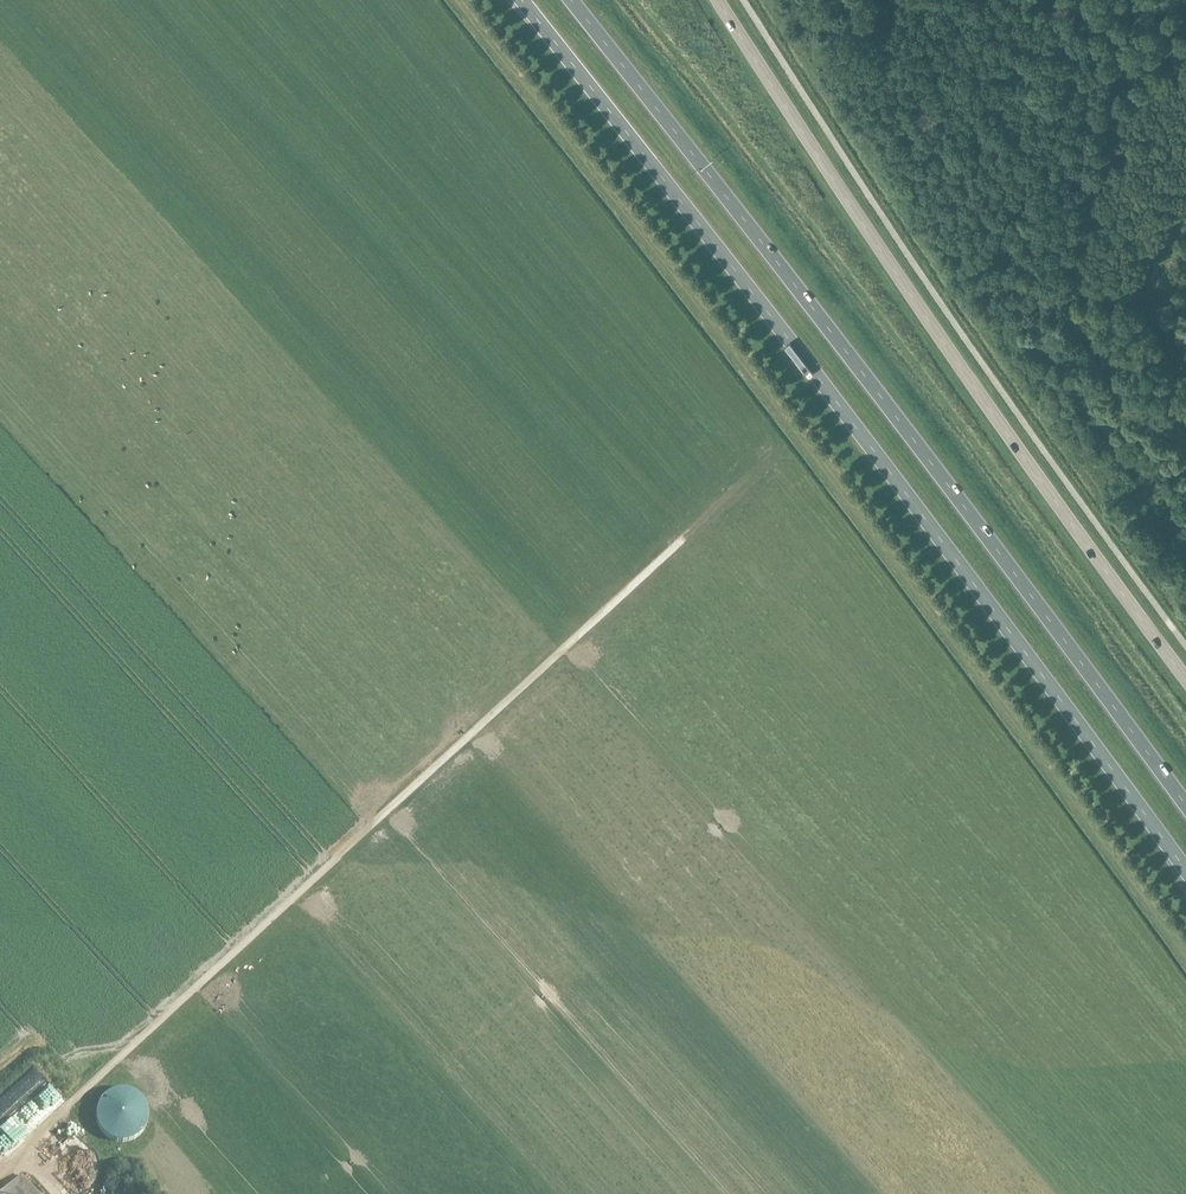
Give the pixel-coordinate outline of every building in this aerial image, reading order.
[(61,1149),(69,1140),(65,1136),(57,1145),(61,1149)] [(20,1176),(1,1193),(36,1193),(20,1176)]
